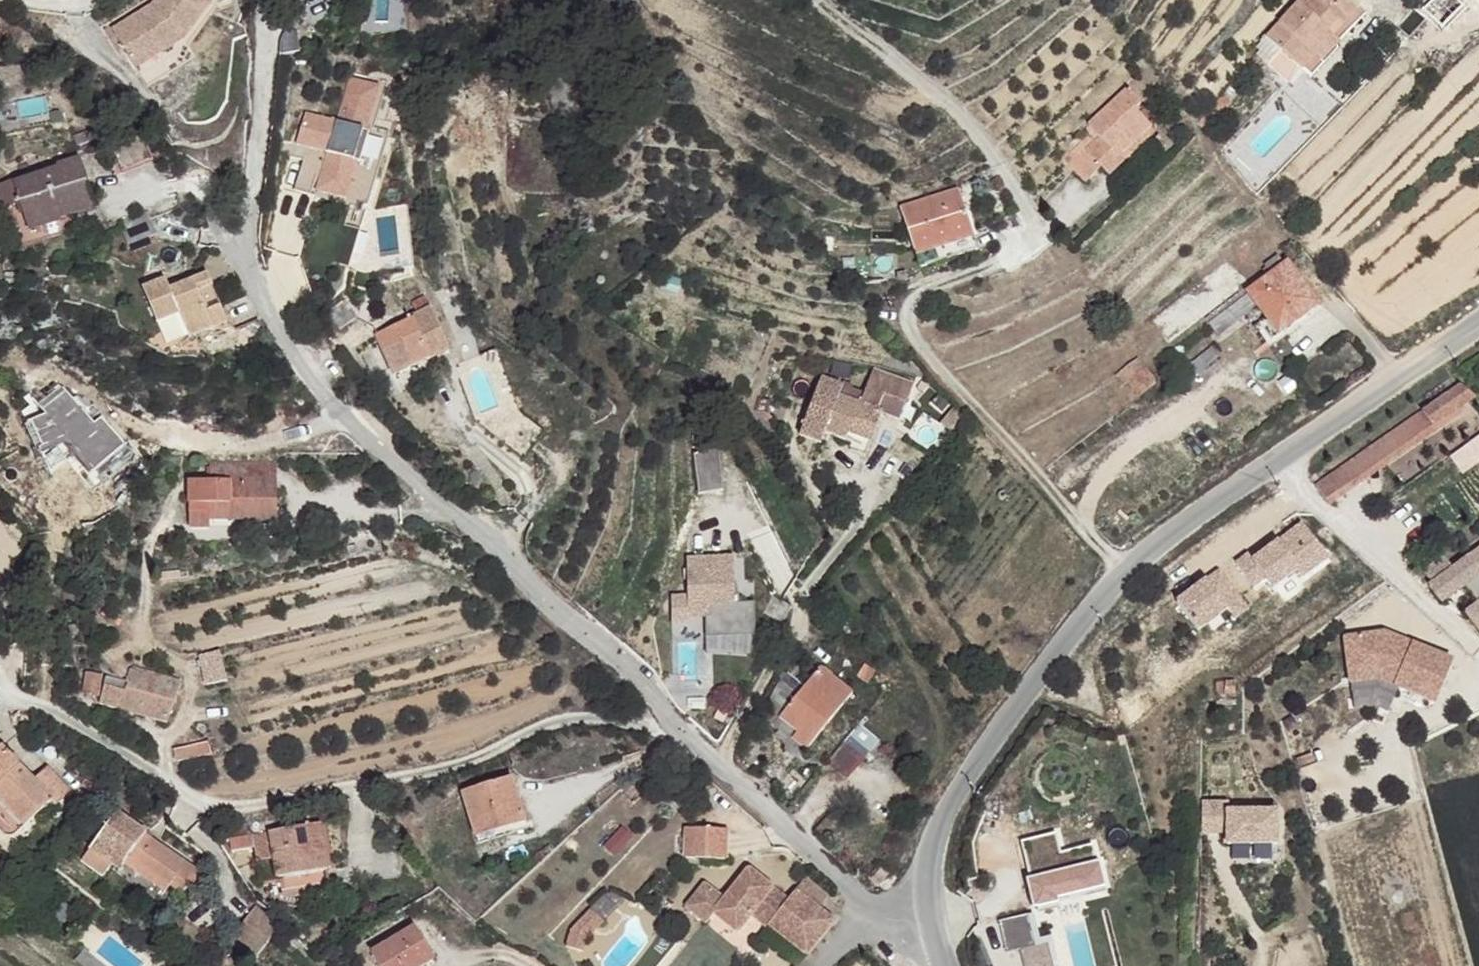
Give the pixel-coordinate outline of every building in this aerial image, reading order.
[(113,29),(139,67),(186,37),(215,0),(156,0),(152,5),(113,29)] [(1274,35),(1307,68),(1322,53),(1318,48),(1345,21),(1351,25),(1364,11),(1353,0),(1309,0),(1274,35)] [(1424,13),(1433,22),(1440,29),(1464,7),(1457,0),(1437,0),(1424,13)] [(1322,53),(1307,68),(1317,77),(1346,48),(1342,45),(1356,30),(1351,25),(1345,21),(1318,48),(1322,53)] [(338,110),(371,119),(381,84),(348,75),(338,110)] [(1133,88),(1077,137),(1089,150),(1110,172),(1125,160),(1121,154),(1153,124),(1136,105),(1143,99),(1133,88)] [(325,150),(314,189),(349,198),(368,126),(304,109),(296,142),(325,150)] [(1073,132),(1056,147),(1071,164),(1089,150),(1077,137),(1073,132)] [(146,146),(116,155),(118,163),(135,184),(157,178),(146,146)] [(135,184),(118,163),(125,187),(135,184)] [(0,189),(0,207),(2,214),(18,211),(24,233),(59,225),(60,228),(95,220),(85,171),(61,176),(62,179),(17,189),(15,186),(0,189)] [(961,186),(904,204),(922,263),(980,247),(961,186)] [(59,225),(24,233),(26,241),(61,233),(60,228),(59,225)] [(160,226),(130,237),(132,242),(138,259),(170,248),(160,226)] [(1263,265),(1268,272),(1283,261),(1276,254),(1263,265)] [(1231,258),(1145,309),(1161,337),(1247,286),(1231,258)] [(1268,272),(1245,291),(1257,307),(1278,334),(1317,302),(1285,261),(1283,261),(1268,272)] [(149,277),(128,288),(147,324),(185,334),(173,316),(179,305),(194,274),(190,268),(164,282),(154,288),(151,280),(149,277)] [(214,271),(202,298),(212,294),(216,299),(232,292),(214,271)] [(160,275),(151,280),(154,288),(164,282),(160,275)] [(421,291),(406,296),(412,306),(425,298),(421,291)] [(1245,291),(1207,320),(1220,336),(1257,307),(1245,291)] [(202,298),(196,311),(209,325),(240,309),(232,292),(216,299),(212,294),(202,298)] [(412,306),(374,332),(396,372),(448,344),(438,322),(425,298),(412,306)] [(450,343),(438,322),(448,344),(450,343)] [(185,334),(147,324),(151,331),(140,348),(161,363),(185,334)] [(210,355),(194,341),(179,361),(210,355)] [(870,369),(857,404),(874,410),(880,395),(903,403),(910,384),(870,369)] [(821,379),(797,435),(816,442),(822,432),(842,440),(845,433),(867,440),(879,412),(857,404),(836,395),(839,385),(821,379)] [(1463,384),(1318,485),(1329,501),(1478,397),(1463,384)] [(272,459),(246,461),(247,477),(273,477),(272,459)] [(696,462),(700,501),(723,500),(720,459),(696,462)] [(246,461),(205,461),(205,477),(247,477),(246,461)] [(247,477),(205,477),(205,516),(229,517),(228,506),(272,507),(273,477),(247,477)] [(272,507),(228,506),(229,517),(272,517),(272,507)] [(1425,588),(1439,607),(1478,579),(1478,551),(1425,588)] [(686,593),(686,613),(709,613),(708,602),(732,600),(732,567),(687,567),(686,593)] [(670,593),(670,619),(687,618),(686,613),(686,593),(670,593)] [(774,596),(762,613),(779,624),(790,607),(774,596)] [(708,602),(709,613),(732,612),(732,600),(708,602)] [(1468,610),(1474,618),(1478,615),(1478,611),(1475,605),(1468,610)] [(1458,614),(1478,644),(1478,615),(1474,618),(1468,610),(1458,614)] [(1351,633),(1353,677),(1381,675),(1437,702),(1457,663),(1391,629),(1351,633)] [(197,653),(202,684),(226,680),(221,649),(197,653)] [(178,677),(130,663),(126,680),(125,685),(148,691),(173,698),(178,677)] [(861,675),(870,681),(877,670),(867,664),(861,675)] [(821,668),(782,718),(800,734),(796,740),(809,750),(853,694),(821,668)] [(773,700),(791,706),(800,678),(782,673),(773,700)] [(1242,683),(1225,684),(1226,694),(1242,694),(1242,683)] [(148,691),(125,685),(118,705),(143,712),(148,691)] [(173,698),(148,691),(143,712),(168,719),(173,698)] [(846,779),(881,741),(860,722),(826,761),(846,779)] [(210,740),(195,743),(198,754),(213,751),(210,740)] [(195,743),(173,747),(177,760),(198,754),(195,743)] [(0,759),(0,791),(35,825),(60,799),(65,803),(79,789),(57,767),(44,779),(12,747),(0,759)] [(1369,769),(1360,766),(1359,776),(1368,777),(1369,769)] [(499,779),(452,793),(465,834),(498,825),(499,830),(514,826),(499,779)] [(8,817),(0,823),(13,834),(18,835),(24,835),(35,825),(0,791),(0,809),(8,817)] [(154,831),(124,809),(88,856),(107,873),(117,862),(124,868),(134,855),(173,884),(176,880),(189,890),(194,884),(203,892),(212,880),(151,835),(154,831)] [(316,820),(228,835),(231,846),(253,844),(255,862),(275,858),(278,877),(326,868),(316,820)] [(1019,834),(997,840),(1001,856),(988,860),(993,876),(1016,871),(1019,880),(1113,855),(1104,823),(1083,828),(1084,834),(1023,850),(1019,834)] [(498,825),(465,834),(467,845),(501,836),(499,830),(498,825)] [(719,834),(686,832),(677,841),(676,852),(693,864),(718,865),(719,834)] [(677,832),(677,841),(686,832),(677,832)] [(674,864),(693,864),(676,852),(674,864)] [(895,870),(889,863),(876,877),(884,883),(895,870)] [(759,927),(762,923),(779,899),(739,871),(717,902),(707,916),(730,933),(743,915),(759,927)] [(791,884),(786,889),(812,907),(815,903),(818,896),(796,878),(791,884)] [(717,902),(695,887),(677,911),(699,927),(707,916),(717,902)] [(779,899),(762,923),(803,953),(827,919),(812,907),(786,889),(779,899)] [(278,924),(253,906),(231,934),(255,953),(278,924)] [(581,918),(566,938),(580,949),(595,929),(581,918)] [(370,947),(382,965),(416,965),(434,956),(414,922),(370,947)] [(564,940),(559,954),(575,961),(580,949),(566,938),(564,940)]
